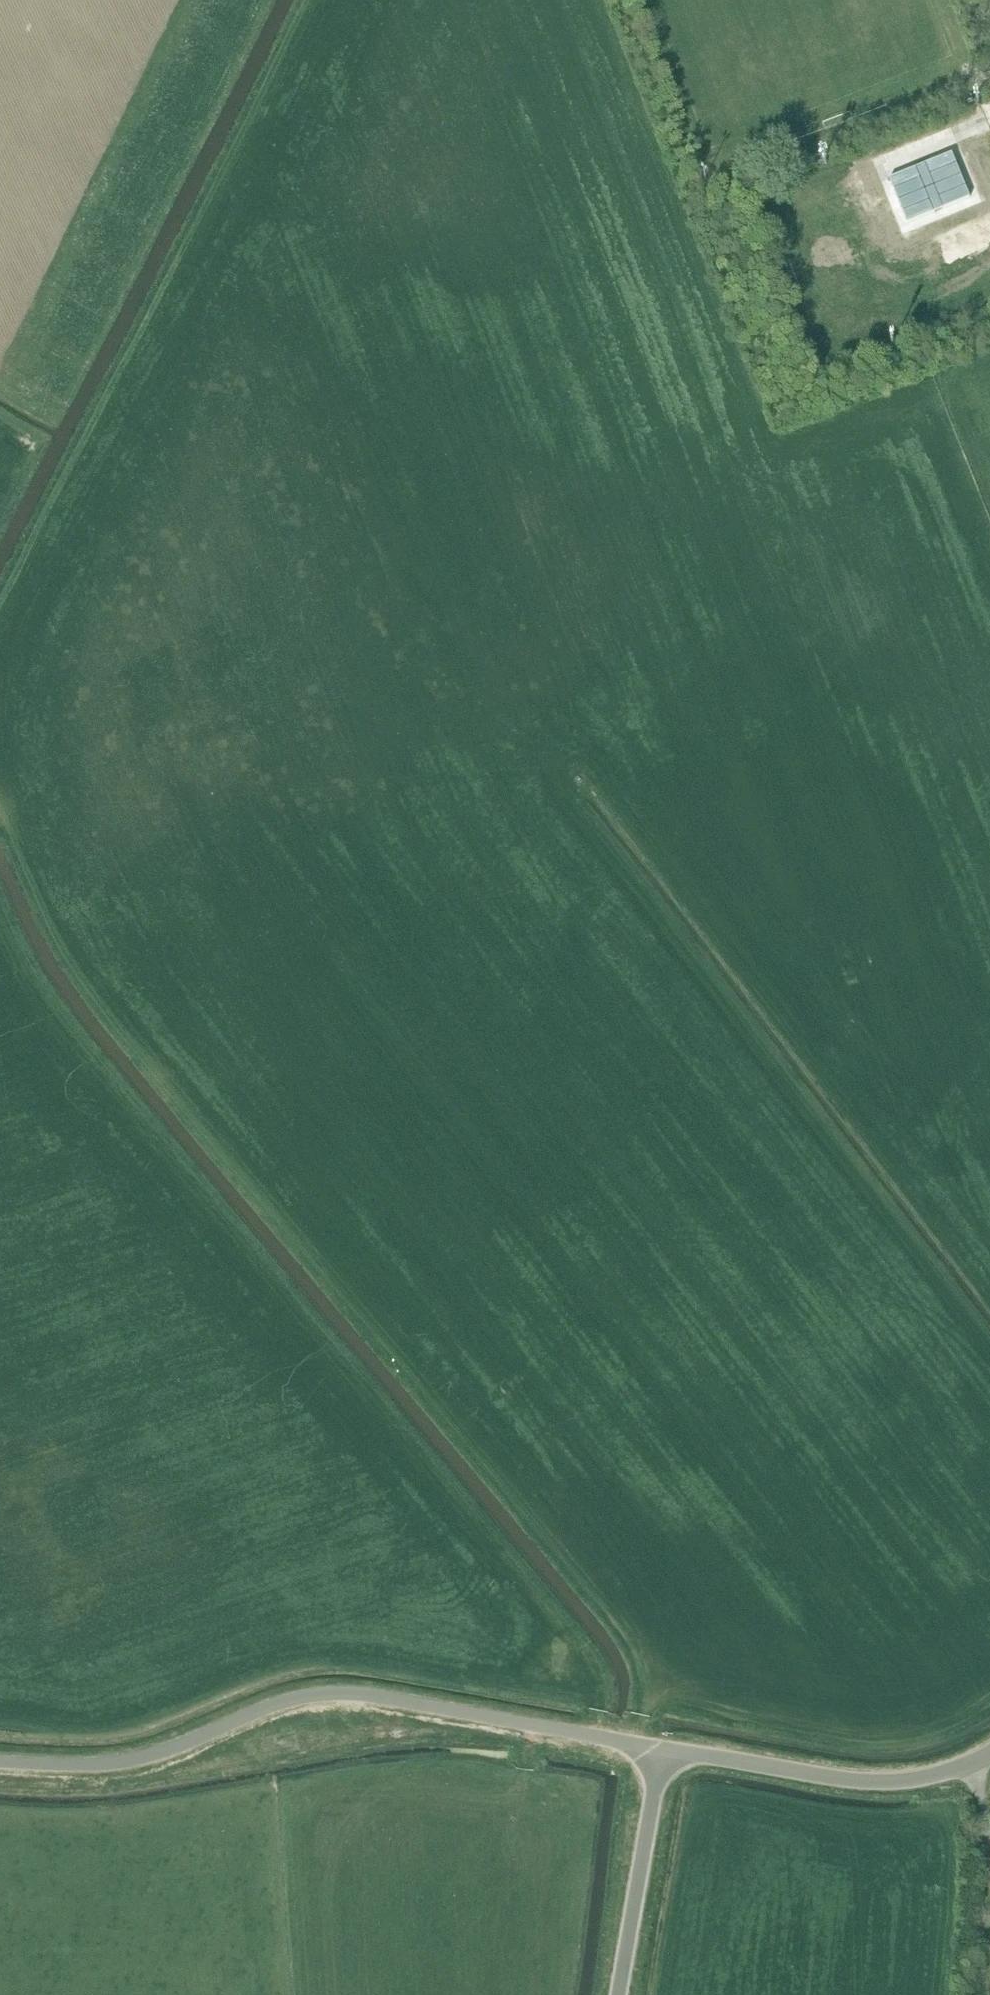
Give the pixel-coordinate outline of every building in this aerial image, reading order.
[(953,154),(890,179),(908,223),(971,198),(953,154)]
